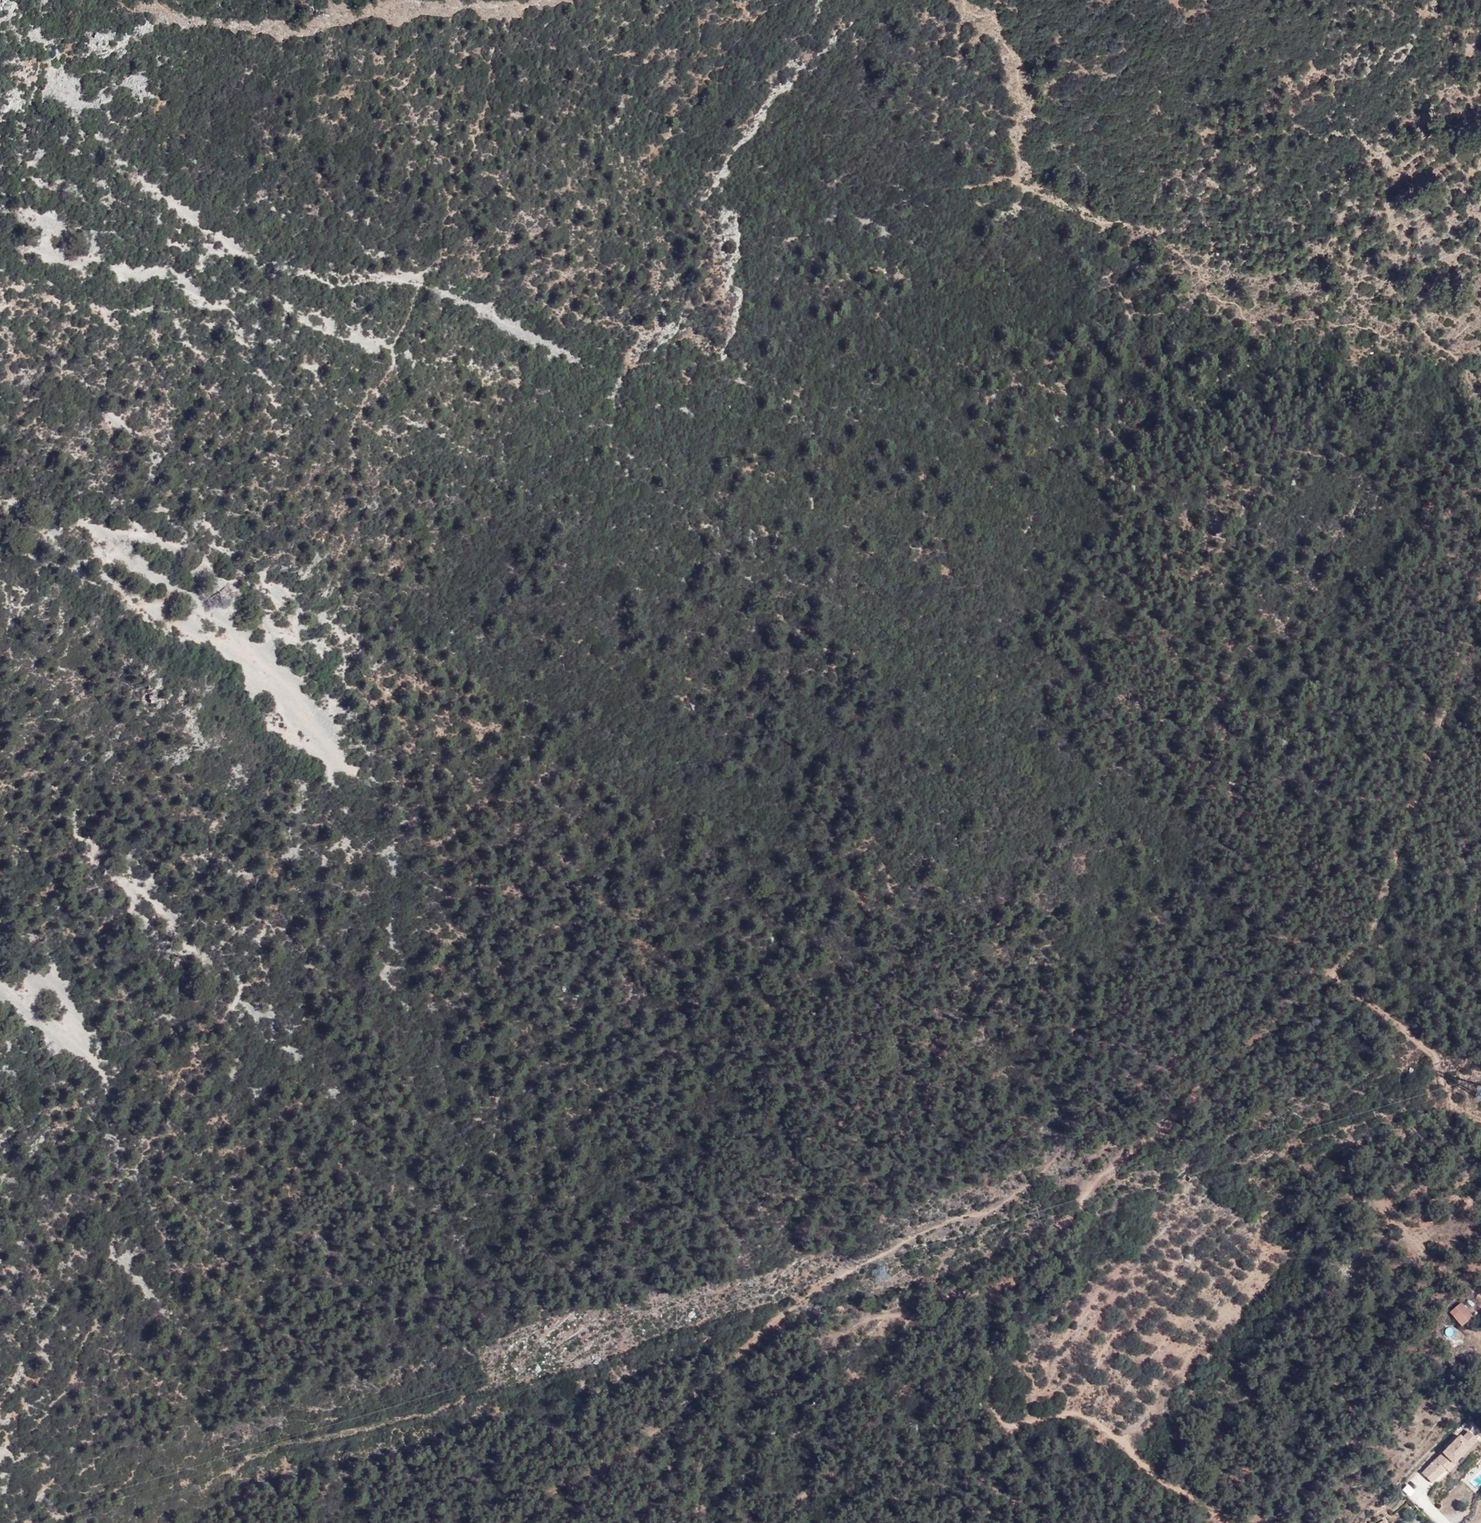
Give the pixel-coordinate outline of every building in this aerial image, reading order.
[(1185,1173),(1179,1178),(1184,1184),(1190,1178),(1185,1173)] [(1461,1304),(1451,1313),(1463,1327),(1473,1318),(1461,1304)] [(1412,1341),(1402,1349),(1406,1355),(1416,1347),(1412,1341)] [(1446,1468),(1449,1471),(1479,1441),(1464,1426),(1420,1472),(1432,1483),(1446,1468)]
